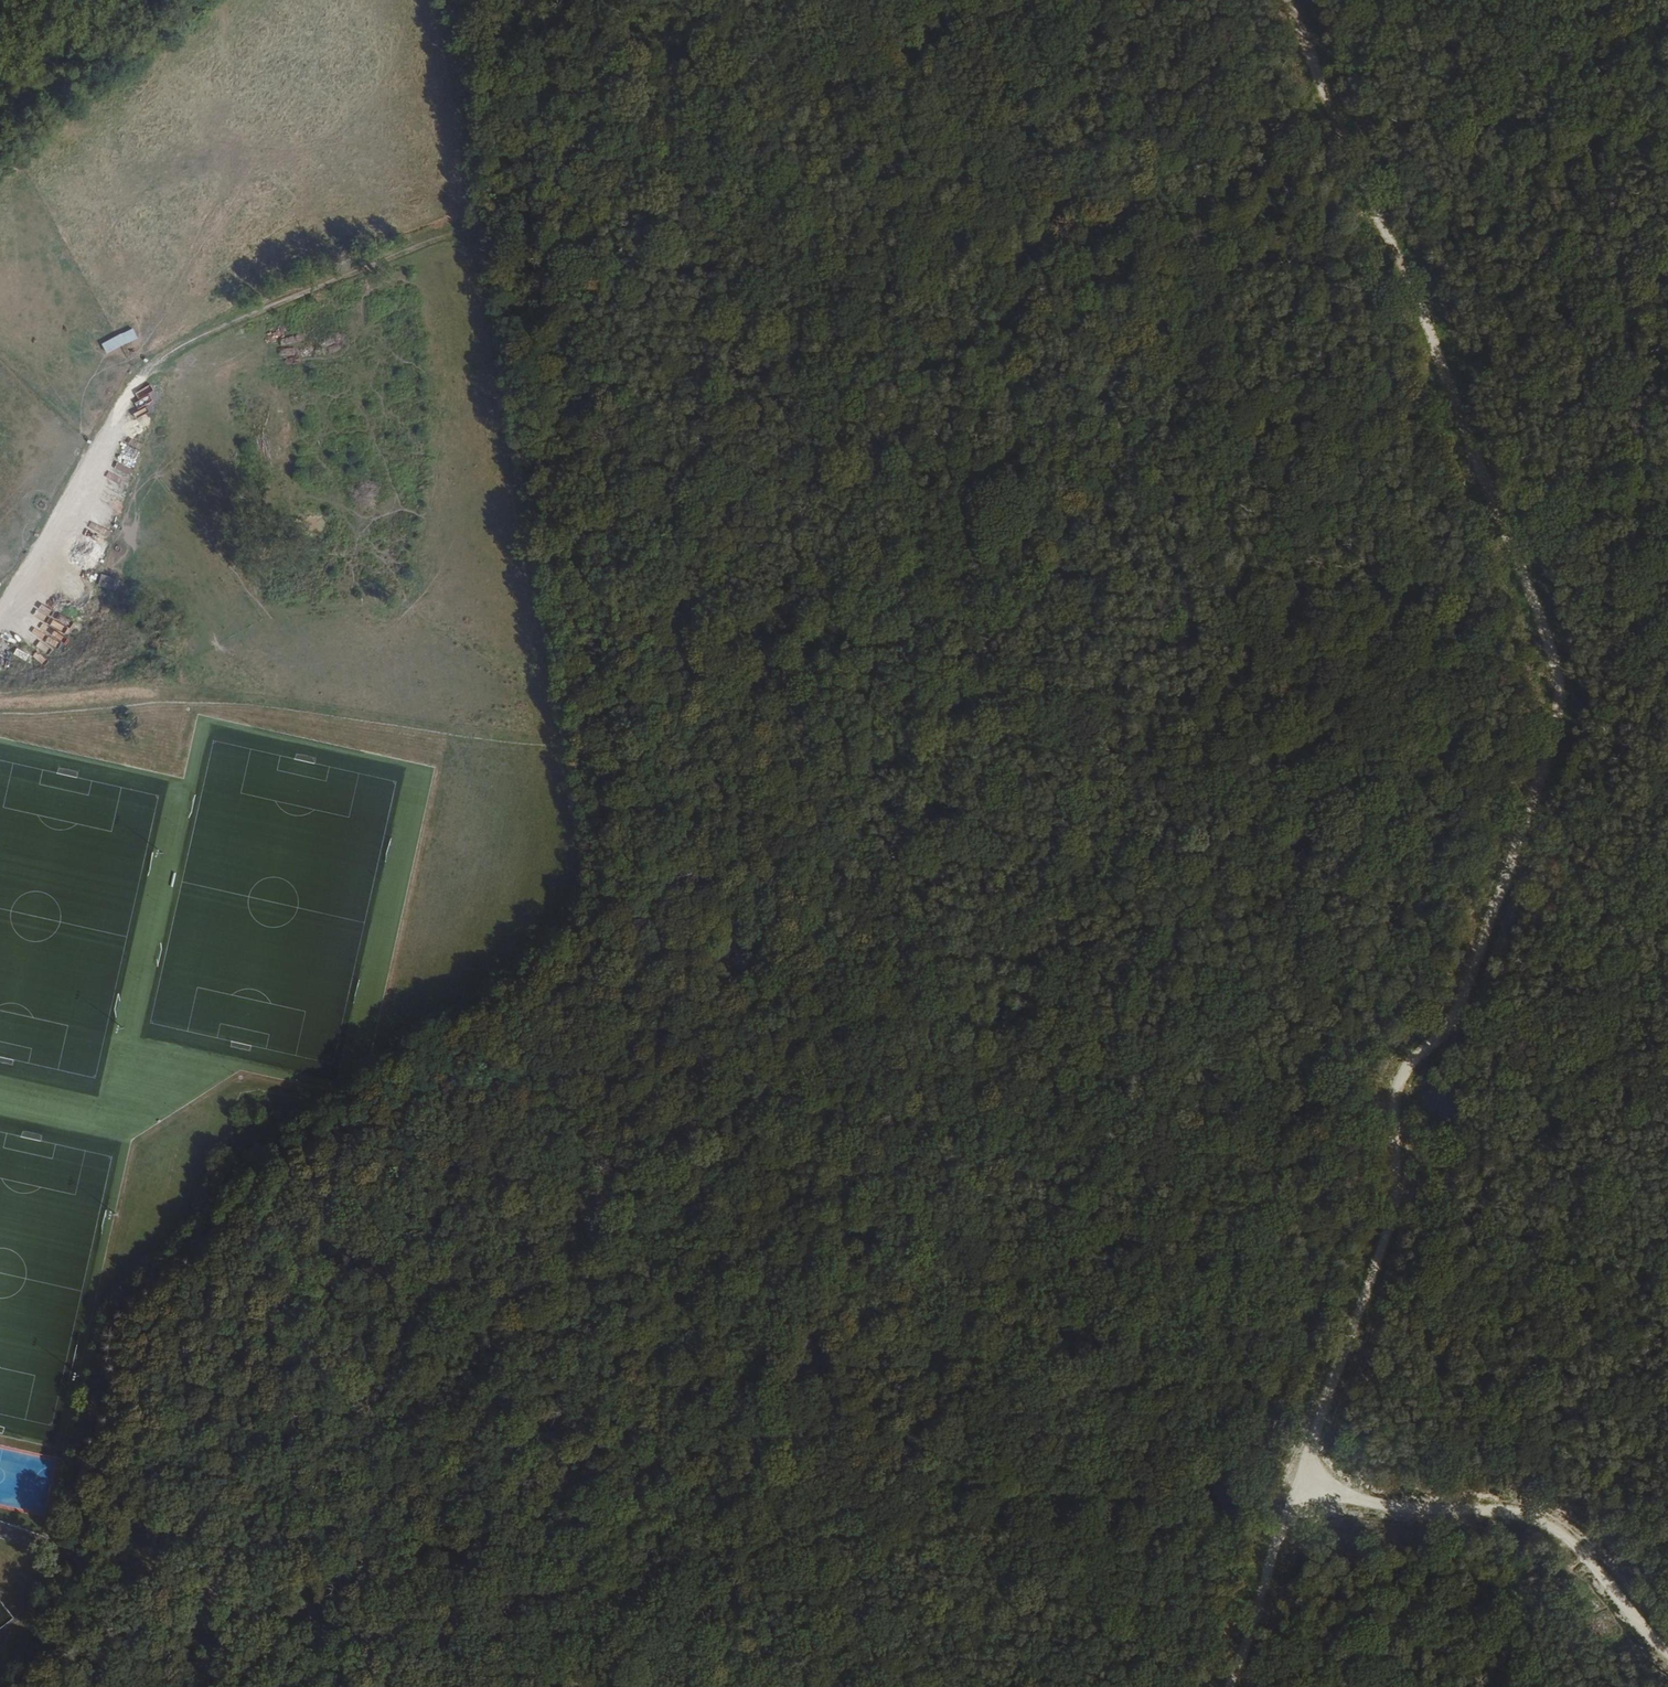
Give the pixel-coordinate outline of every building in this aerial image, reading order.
[(100,342),(105,352),(137,339),(133,329),(100,342)] [(101,574),(97,585),(114,591),(118,579),(101,574)] [(82,597),(79,603),(93,610),(96,603),(82,597)] [(38,648),(50,655),(54,648),(41,642),(38,648)] [(15,648),(12,655),(26,660),(29,653),(15,648)]
